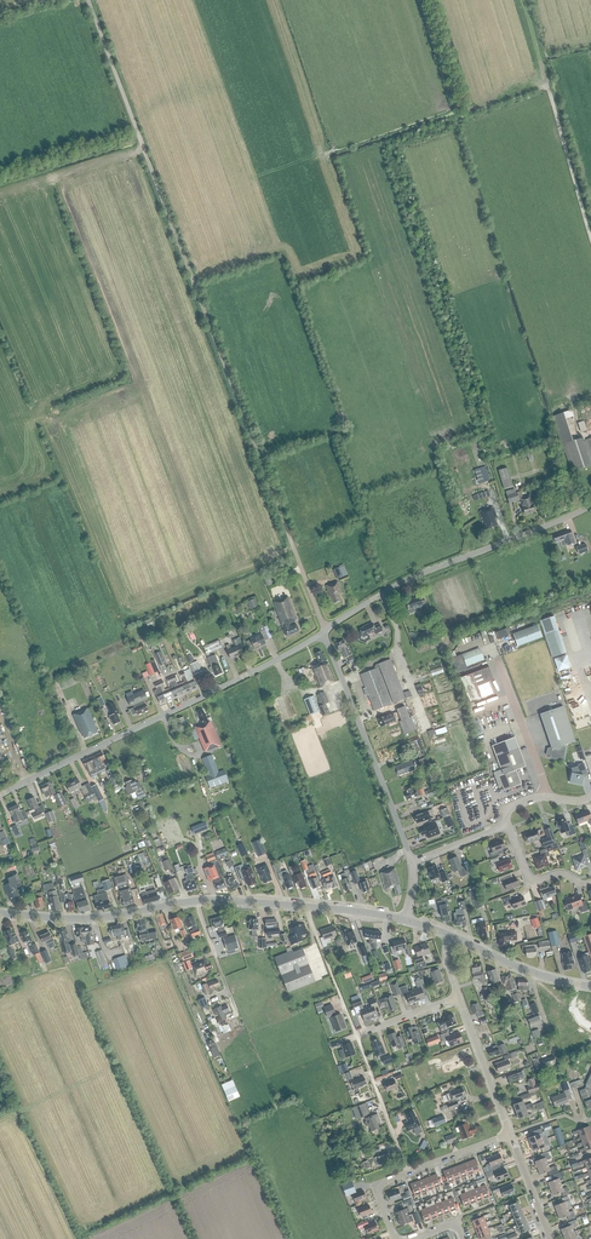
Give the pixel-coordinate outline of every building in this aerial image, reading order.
[(580,432),(586,430),(584,420),(578,422),(580,432)] [(589,439),(582,441),(581,438),(563,445),(571,472),(590,466),(590,438),(589,439)] [(478,480),(478,479),(480,484),(490,480),(485,466),(474,470),(478,480)] [(498,471),(504,489),(513,487),(508,468),(498,471)] [(473,495),(474,500),(490,495),(488,490),(473,495)] [(514,490),(506,493),(509,503),(510,503),(518,500),(516,493),(515,493),(514,490)] [(532,505),(529,496),(521,499),(523,507),(525,514),(534,512),(532,505)] [(483,524),(485,524),(487,530),(497,526),(495,518),(496,518),(492,508),(479,513),(483,524)] [(555,542),(565,539),(567,545),(575,543),(570,530),(566,531),(553,536),(555,542)] [(576,547),(579,554),(588,551),(586,543),(576,547)] [(333,570),(337,579),(343,577),(347,575),(344,566),(339,568),(339,567),(333,570)] [(331,597),(334,604),(340,601),(338,595),(342,593),(338,582),(326,586),(330,598),(331,597)] [(273,603),(274,603),(276,611),(282,626),(283,625),(284,629),(283,629),(286,636),(300,631),(297,624),(291,627),(289,623),(297,620),(289,597),(273,603)] [(415,609),(420,607),(422,614),(429,612),(425,600),(421,602),(420,597),(406,603),(408,609),(405,610),(406,614),(408,615),(416,612),(415,609)] [(247,602),(250,610),(259,606),(256,598),(247,602)] [(555,616),(540,620),(551,657),(565,653),(555,616)] [(360,629),(362,634),(360,635),(359,638),(360,640),(366,642),(367,640),(371,639),(368,634),(376,631),(377,633),(383,630),(380,624),(374,626),(372,622),(367,625),(360,629)] [(542,636),(538,625),(513,634),(517,645),(542,636)] [(259,628),(262,635),(250,640),(251,640),(247,642),(246,641),(246,642),(251,652),(251,651),(260,647),(260,646),(266,643),(265,641),(269,639),(263,626),(259,628)] [(240,630),(243,639),(249,637),(245,628),(240,630)] [(507,628),(495,633),(498,640),(509,635),(507,628)] [(412,641),(413,643),(415,642),(421,639),(423,639),(420,634),(419,634),(409,633),(412,641)] [(231,649),(229,644),(226,646),(228,650),(228,651),(231,658),(243,653),(242,649),(246,647),(242,637),(233,641),(236,647),(231,649)] [(437,638),(428,642),(430,646),(432,646),(432,647),(439,644),(437,638)] [(212,652),(222,648),(219,640),(209,644),(209,645),(203,647),(206,654),(212,652)] [(335,644),(338,650),(339,652),(341,651),(345,658),(349,656),(353,654),(349,646),(349,647),(347,647),(344,640),(335,644)] [(479,647),(462,654),(466,665),(484,659),(479,647)] [(160,666),(165,664),(160,651),(155,654),(160,666)] [(315,654),(319,663),(312,666),(313,668),(312,669),(320,688),(336,682),(327,660),(325,660),(321,651),(315,654)] [(558,672),(570,667),(566,654),(553,659),(558,672)] [(204,655),(199,657),(202,666),(207,664),(204,655)] [(212,667),(215,675),(222,672),(215,656),(211,658),(214,665),(212,667)] [(352,662),(354,667),(358,665),(354,657),(348,659),(350,663),(352,662)] [(378,664),(380,667),(393,703),(405,699),(390,659),(378,664)] [(194,660),(189,662),(194,675),(202,672),(198,661),(196,662),(194,660)] [(146,665),(150,676),(155,674),(150,663),(146,665)] [(494,679),(489,666),(460,677),(462,683),(461,684),(463,689),(464,688),(470,703),(482,698),(477,686),(494,679)] [(432,676),(444,672),(442,667),(430,671),(432,676)] [(366,695),(368,694),(374,711),(391,704),(377,668),(374,669),(360,674),(366,688),(364,689),(366,695)] [(192,691),(198,688),(193,678),(190,669),(183,672),(185,676),(192,691)] [(83,676),(80,670),(72,673),(75,679),(83,676)] [(186,694),(192,691),(185,676),(182,678),(184,682),(181,683),(186,694)] [(62,688),(74,683),(71,677),(59,683),(62,688)] [(173,682),(179,697),(186,694),(181,683),(177,685),(175,681),(173,682)] [(169,688),(173,699),(179,697),(173,682),(170,683),(172,687),(169,688)] [(161,687),(167,702),(173,699),(169,688),(165,690),(163,686),(161,687)] [(156,695),(156,694),(161,705),(167,702),(161,687),(157,689),(157,690),(155,691),(154,692),(156,695)] [(133,716),(137,714),(137,715),(148,710),(145,704),(144,701),(147,699),(143,690),(127,698),(131,706),(133,705),(134,708),(129,710),(129,709),(128,710),(133,716)] [(326,703),(329,702),(324,692),(317,695),(320,700),(319,701),(321,706),(319,706),(323,716),(330,713),(326,703)] [(305,700),(311,715),(320,711),(314,696),(305,700)] [(120,721),(117,714),(119,713),(114,703),(107,706),(111,715),(110,716),(111,720),(112,720),(114,724),(120,721)] [(411,716),(409,717),(405,706),(397,709),(401,721),(399,721),(404,734),(416,730),(411,716)] [(553,758),(563,760),(566,746),(564,746),(565,744),(575,741),(563,706),(540,713),(551,747),(547,748),(546,754),(554,756),(553,758)] [(96,723),(89,708),(73,714),(81,733),(82,732),(85,738),(98,732),(94,724),(96,723)] [(195,727),(205,752),(221,745),(210,718),(208,719),(205,713),(203,709),(198,712),(199,715),(198,715),(202,724),(195,727)] [(380,724),(381,727),(391,723),(390,719),(395,718),(395,719),(399,718),(397,712),(378,719),(380,724)] [(186,722),(185,722),(183,717),(178,719),(180,724),(178,725),(180,729),(188,726),(186,722)] [(478,732),(484,730),(480,719),(473,721),(478,732)] [(435,745),(445,741),(444,736),(433,740),(435,745)] [(502,785),(504,790),(521,784),(517,771),(518,769),(526,766),(515,736),(492,745),(501,769),(493,772),(499,786),(502,785)] [(413,742),(419,755),(425,753),(420,739),(413,742)] [(89,758),(93,765),(94,765),(95,766),(94,767),(94,768),(95,768),(98,773),(105,770),(103,764),(104,764),(103,761),(105,759),(102,752),(89,758)] [(209,776),(206,777),(210,788),(228,781),(224,770),(218,772),(212,755),(203,759),(209,776)] [(417,761),(419,766),(428,762),(426,757),(417,761)] [(94,765),(93,765),(89,758),(83,761),(88,771),(89,770),(93,780),(95,779),(95,777),(95,775),(98,773),(95,768),(94,768),(94,767),(95,766),(94,765)] [(137,760),(144,778),(149,776),(142,758),(137,760)] [(395,767),(399,775),(414,769),(411,761),(395,767)] [(573,773),(572,773),(570,780),(582,783),(583,775),(582,775),(581,771),(586,770),(583,763),(578,764),(579,766),(571,768),(573,773)] [(112,769),(107,771),(113,787),(118,784),(112,769)] [(436,781),(433,774),(427,776),(430,784),(436,781)] [(80,788),(84,795),(87,802),(96,797),(93,791),(89,793),(85,785),(82,787),(78,778),(66,784),(71,793),(80,788)] [(135,779),(132,780),(126,783),(127,787),(125,788),(128,796),(135,793),(138,800),(146,796),(144,789),(139,791),(135,779)] [(56,793),(54,791),(52,786),(54,786),(52,783),(51,784),(50,782),(46,784),(41,787),(45,795),(46,797),(51,795),(51,796),(56,793)] [(99,802),(104,799),(96,784),(91,787),(99,802)] [(405,787),(407,793),(406,794),(407,799),(413,797),(414,798),(418,796),(420,795),(424,793),(422,788),(418,790),(418,791),(416,792),(415,790),(413,791),(411,785),(405,787)] [(438,793),(436,787),(426,791),(429,797),(438,793)] [(67,804),(61,792),(54,796),(60,807),(67,804)] [(39,807),(35,797),(28,801),(32,810),(35,809),(37,813),(33,815),(35,819),(43,816),(42,813),(44,812),(42,805),(39,807)] [(70,800),(75,809),(79,807),(74,798),(70,800)] [(12,814),(13,814),(16,822),(22,820),(22,821),(28,818),(24,809),(20,811),(18,805),(10,809),(12,814)] [(440,811),(443,818),(450,815),(447,808),(440,811)] [(414,816),(417,823),(421,821),(421,822),(430,818),(428,814),(433,812),(432,809),(427,811),(427,810),(418,814),(419,814),(414,816)] [(578,823),(588,820),(589,823),(590,822),(590,817),(588,809),(575,814),(578,823)] [(45,813),(48,822),(56,820),(53,811),(45,813)] [(450,816),(444,818),(447,825),(452,823),(450,816)] [(566,831),(568,836),(576,833),(573,826),(568,827),(565,818),(557,821),(557,823),(556,824),(556,825),(557,828),(558,828),(559,828),(561,833),(566,831)] [(191,827),(194,835),(208,829),(205,822),(191,827)] [(439,833),(440,833),(436,823),(424,828),(419,830),(421,835),(426,834),(428,838),(439,833)] [(16,825),(12,827),(15,836),(20,834),(16,825)] [(213,829),(217,839),(222,837),(217,827),(213,829)] [(548,838),(541,840),(544,847),(556,843),(551,828),(545,830),(548,838)] [(524,834),(527,843),(531,841),(540,838),(536,829),(531,831),(531,832),(524,834)] [(4,839),(6,846),(9,844),(4,831),(0,833),(0,838),(1,840),(4,839)] [(48,840),(51,848),(56,846),(53,838),(48,840)] [(266,853),(261,840),(253,843),(258,856),(266,853)] [(490,844),(492,851),(489,852),(491,857),(503,852),(502,848),(505,847),(502,840),(490,844)] [(247,854),(243,842),(237,844),(241,856),(247,854)] [(226,848),(215,852),(217,859),(228,855),(226,848)] [(582,850),(583,855),(573,859),(575,865),(574,866),(576,870),(581,869),(581,868),(587,865),(585,858),(589,856),(586,848),(582,850)] [(541,855),(534,858),(536,864),(535,864),(537,869),(542,867),(541,866),(548,864),(545,856),(549,855),(548,852),(546,849),(540,851),(541,855)] [(144,852),(137,854),(140,864),(147,862),(144,852)] [(457,856),(449,859),(452,865),(451,866),(453,870),(458,868),(462,876),(468,874),(465,865),(461,867),(457,856)] [(498,865),(500,871),(512,867),(510,862),(509,858),(499,861),(498,857),(490,860),(492,867),(498,865)] [(172,868),(169,860),(162,863),(166,871),(172,868)] [(309,869),(305,860),(300,862),(304,871),(309,869)] [(215,879),(216,883),(215,884),(217,890),(227,887),(222,876),(223,876),(218,863),(217,864),(216,861),(212,862),(213,865),(204,869),(209,881),(215,879)] [(272,865),(275,873),(281,871),(278,863),(272,865)] [(250,886),(251,886),(255,885),(255,884),(257,883),(255,879),(256,879),(251,867),(245,869),(243,864),(235,867),(239,876),(243,874),(246,882),(247,882),(249,886),(250,886)] [(257,868),(260,876),(261,876),(264,884),(272,880),(269,873),(270,872),(267,864),(257,868)] [(310,870),(308,871),(309,873),(308,873),(310,877),(312,877),(313,879),(310,880),(313,889),(314,888),(315,889),(316,888),(320,886),(314,870),(315,870),(313,864),(308,866),(310,870)] [(436,864),(427,868),(429,875),(429,876),(430,880),(439,876),(442,882),(448,880),(444,870),(439,872),(436,864)] [(33,865),(25,867),(28,877),(35,875),(33,865)] [(393,888),(395,895),(401,893),(398,884),(400,884),(395,868),(385,871),(385,872),(380,873),(385,890),(393,888)] [(119,874),(113,876),(116,886),(117,886),(121,899),(120,900),(122,906),(135,903),(133,896),(132,896),(129,887),(127,887),(126,884),(128,883),(129,883),(126,872),(125,869),(118,871),(119,874)] [(330,869),(326,871),(332,887),(333,888),(338,886),(334,876),(332,877),(330,869)] [(342,880),(345,891),(352,888),(348,878),(347,878),(346,876),(350,874),(348,870),(344,871),(345,873),(340,874),(342,880)] [(366,878),(360,880),(356,870),(351,872),(355,884),(360,882),(361,883),(360,883),(363,892),(365,892),(367,892),(367,891),(370,890),(366,878)] [(332,887),(326,871),(322,873),(323,877),(324,877),(325,880),(323,880),(326,889),(332,887)] [(4,886),(9,898),(19,895),(16,888),(22,885),(17,873),(7,876),(10,884),(4,886)] [(287,887),(288,889),(293,887),(291,882),(292,882),(291,878),(290,878),(288,873),(283,875),(285,880),(283,881),(286,887),(287,887)] [(298,881),(301,888),(307,886),(302,873),(292,877),(294,883),(298,881)] [(511,873),(498,878),(500,882),(503,881),(506,889),(518,885),(515,877),(512,878),(511,873)] [(70,877),(72,885),(84,881),(82,874),(70,877)] [(197,889),(193,874),(186,876),(187,881),(184,882),(187,891),(197,889)] [(228,885),(229,885),(231,889),(240,886),(238,882),(237,882),(234,875),(225,879),(228,885)] [(165,882),(170,894),(178,890),(173,879),(172,879),(171,876),(168,878),(169,881),(165,882)] [(104,889),(103,889),(97,891),(98,895),(94,896),(98,910),(110,908),(107,893),(106,893),(106,891),(112,889),(109,880),(102,882),(104,889)] [(80,884),(72,887),(73,890),(75,901),(76,901),(79,912),(83,911),(84,912),(90,910),(83,887),(83,886),(81,887),(80,884)] [(540,890),(543,899),(552,896),(551,895),(556,894),(553,886),(549,888),(548,887),(540,890)] [(142,893),(145,904),(158,900),(157,893),(154,894),(153,890),(149,891),(148,888),(145,889),(146,892),(142,893)] [(50,898),(52,911),(60,910),(57,896),(56,890),(49,892),(50,897),(50,898)] [(471,893),(475,902),(480,900),(476,891),(471,893)] [(35,899),(37,908),(44,906),(42,897),(43,897),(42,892),(36,894),(37,898),(35,899)] [(64,894),(67,911),(74,910),(73,900),(72,894),(69,895),(69,893),(64,894)] [(574,896),(564,900),(568,909),(579,905),(582,912),(589,910),(585,900),(581,902),(579,894),(573,896),(574,896)] [(510,895),(503,898),(505,905),(512,903),(514,908),(525,904),(522,895),(511,899),(510,895)] [(441,901),(440,901),(437,901),(438,906),(439,906),(441,917),(442,917),(443,921),(447,923),(451,922),(448,908),(449,908),(447,897),(441,898),(441,901)] [(535,902),(538,912),(544,909),(546,908),(543,900),(541,900),(535,902)] [(460,911),(458,911),(458,909),(455,910),(456,913),(453,913),(454,919),(455,926),(466,924),(464,910),(467,909),(465,901),(458,903),(460,911)] [(170,933),(167,924),(166,925),(161,914),(157,916),(158,917),(156,918),(160,931),(165,929),(167,934),(170,933)] [(184,919),(188,928),(192,927),(193,931),(190,932),(192,937),(200,933),(198,929),(197,929),(196,926),(196,925),(193,916),(184,919)] [(178,929),(183,939),(188,937),(183,926),(183,927),(181,921),(180,921),(178,917),(170,920),(172,925),(171,925),(174,930),(178,929)] [(218,930),(220,938),(227,936),(225,931),(221,918),(220,917),(216,919),(211,920),(211,921),(213,931),(218,930)] [(140,933),(141,938),(141,941),(157,938),(156,931),(147,932),(144,918),(136,920),(137,927),(136,928),(137,931),(140,931),(141,933),(140,933)] [(531,920),(534,928),(540,926),(538,918),(531,920)] [(265,920),(267,935),(279,934),(278,924),(276,924),(276,919),(265,920)] [(257,930),(257,920),(250,920),(250,924),(249,924),(249,930),(252,930),(252,937),(257,937),(257,935),(256,935),(256,930),(257,930)] [(477,929),(479,936),(486,935),(485,927),(486,927),(485,921),(475,923),(476,929),(477,929)] [(121,939),(121,936),(125,934),(126,936),(129,935),(128,930),(125,930),(123,923),(122,923),(120,923),(118,924),(118,925),(118,926),(111,927),(112,930),(110,931),(110,932),(110,933),(110,934),(111,935),(113,935),(113,937),(117,936),(118,940),(121,939)] [(307,934),(307,933),(303,924),(290,929),(293,936),(288,938),(291,945),(302,941),(301,936),(307,934)] [(332,926),(321,930),(325,940),(326,943),(331,942),(330,939),(336,936),(332,926)] [(79,954),(77,945),(76,942),(68,944),(67,942),(70,941),(69,938),(66,928),(57,930),(59,936),(58,937),(57,938),(58,940),(59,940),(60,940),(61,940),(65,954),(71,952),(72,952),(74,957),(80,955),(79,954)] [(79,928),(77,928),(77,929),(76,929),(77,937),(81,936),(81,940),(85,940),(85,939),(83,929),(83,928),(80,929),(79,928)] [(85,939),(85,940),(86,945),(94,944),(93,935),(92,935),(91,928),(83,929),(85,939)] [(14,937),(11,929),(4,932),(5,936),(9,946),(19,942),(16,936),(14,937)] [(347,946),(357,942),(353,931),(349,933),(347,929),(342,931),(343,935),(347,946)] [(28,944),(29,946),(32,955),(39,951),(36,943),(34,944),(30,935),(29,935),(27,931),(20,934),(22,937),(21,937),(24,944),(26,944),(28,944)] [(372,942),(373,932),(365,931),(364,937),(369,938),(369,943),(370,943),(372,946),(375,945),(374,941),(372,942)] [(568,936),(570,944),(582,939),(579,931),(568,936)] [(46,941),(50,949),(55,946),(53,942),(55,942),(53,938),(52,938),(49,932),(40,936),(43,942),(46,941)] [(375,945),(372,946),(373,949),(377,948),(376,946),(378,945),(376,942),(377,939),(381,940),(382,933),(373,932),(372,942),(374,941),(375,945)] [(500,945),(500,946),(504,946),(504,945),(509,945),(508,940),(516,940),(516,932),(498,933),(499,945),(500,945)] [(223,938),(227,951),(238,948),(235,935),(223,938)] [(393,946),(390,947),(392,955),(396,954),(395,952),(407,948),(404,938),(392,942),(393,946)] [(549,940),(538,942),(539,949),(550,947),(549,940)] [(415,947),(418,957),(417,957),(416,956),(413,957),(416,964),(418,969),(427,966),(424,960),(423,961),(421,956),(429,953),(426,943),(426,944),(415,947)] [(368,954),(365,945),(358,947),(362,957),(368,954)] [(534,949),(534,945),(522,946),(522,951),(526,951),(526,957),(536,956),(535,948),(534,949)] [(16,958),(11,947),(6,949),(11,960),(16,958)] [(51,961),(47,949),(41,952),(46,963),(51,961)] [(180,953),(183,961),(194,957),(191,949),(180,953)] [(280,974),(288,992),(294,990),(315,981),(302,949),(293,952),(292,951),(274,958),(280,974)] [(107,964),(102,950),(96,953),(101,966),(107,964)] [(561,959),(564,970),(572,969),(571,964),(574,963),(571,951),(561,954),(562,959),(561,959)] [(154,959),(152,954),(143,958),(145,963),(154,959)] [(578,958),(583,973),(586,972),(587,973),(589,972),(589,971),(590,971),(588,966),(590,965),(588,955),(578,958)] [(114,960),(118,972),(128,968),(124,956),(114,960)] [(395,970),(401,968),(399,959),(393,961),(395,970)] [(192,968),(189,961),(183,963),(186,971),(192,968)] [(192,965),(197,975),(208,971),(207,970),(212,968),(210,963),(205,965),(204,961),(192,965)] [(479,963),(471,965),(472,975),(473,975),(473,980),(480,978),(482,983),(486,981),(483,972),(480,973),(479,963)] [(421,976),(426,974),(431,972),(436,984),(443,981),(439,969),(434,971),(433,967),(424,970),(419,971),(421,976)] [(487,974),(490,984),(491,984),(493,988),(497,986),(496,982),(498,982),(495,970),(487,972),(487,974)] [(378,976),(380,982),(388,980),(386,973),(378,976)] [(363,984),(374,979),(371,974),(361,978),(363,984)] [(510,975),(503,977),(505,985),(506,985),(508,991),(510,990),(511,993),(512,992),(512,994),(517,992),(516,989),(514,981),(513,981),(511,975),(510,975)] [(417,988),(413,990),(417,1001),(425,998),(422,990),(426,989),(422,979),(415,982),(417,988)] [(522,989),(522,990),(528,990),(528,985),(527,985),(527,979),(517,979),(517,986),(518,986),(518,989),(522,989)] [(205,993),(209,991),(209,990),(211,990),(212,993),(217,991),(215,987),(220,985),(218,980),(213,982),(213,981),(208,983),(209,984),(207,985),(206,983),(202,985),(205,993)] [(391,984),(395,996),(401,993),(396,982),(391,984)] [(193,985),(196,991),(202,989),(200,983),(193,985)] [(417,1001),(413,990),(408,992),(406,985),(399,987),(403,997),(406,996),(409,1004),(417,1001)] [(512,994),(515,1002),(520,1000),(517,992),(512,994)] [(387,1007),(388,1011),(396,1009),(394,1005),(395,1004),(392,996),(378,1001),(380,1006),(385,1005),(386,1008),(387,1007)] [(209,1005),(205,997),(198,1000),(202,1008),(209,1005)] [(353,1008),(359,1006),(360,1010),(364,1021),(370,1018),(366,1008),(364,1009),(362,1005),(360,998),(351,1002),(353,1008)] [(371,1006),(366,1008),(370,1018),(377,1016),(373,1007),(377,1006),(374,999),(369,1001),(371,1006)] [(480,1012),(477,1003),(471,1005),(472,1007),(471,1007),(473,1014),(476,1013),(477,1016),(481,1015),(480,1012)] [(527,1018),(529,1025),(540,1021),(537,1013),(538,1012),(534,1003),(529,1005),(532,1014),(526,1017),(526,1018),(527,1018)] [(230,1012),(227,1005),(221,1007),(221,1006),(216,1008),(217,1012),(214,1013),(215,1016),(218,1014),(220,1017),(217,1019),(220,1025),(228,1021),(225,1015),(230,1012)] [(336,1031),(346,1028),(344,1023),(343,1020),(341,1014),(336,1016),(335,1014),(332,1005),(324,1008),(327,1017),(330,1016),(331,1018),(336,1031)] [(457,1023),(453,1014),(444,1017),(445,1018),(438,1020),(440,1027),(447,1025),(448,1027),(457,1023)] [(413,1026),(405,1029),(409,1041),(413,1039),(415,1044),(422,1041),(418,1030),(414,1031),(413,1026)] [(531,1030),(533,1038),(541,1036),(539,1028),(531,1030)] [(463,1041),(460,1032),(450,1036),(448,1031),(440,1034),(443,1041),(448,1039),(451,1046),(463,1041)] [(396,1032),(389,1035),(393,1046),(398,1045),(399,1048),(405,1046),(402,1035),(398,1036),(396,1032)] [(373,1046),(376,1056),(385,1053),(382,1044),(380,1044),(378,1038),(373,1040),(375,1045),(373,1046)] [(432,1038),(426,1040),(428,1046),(435,1044),(432,1038)] [(331,1048),(341,1044),(340,1039),(329,1043),(331,1048)] [(210,1050),(211,1049),(212,1052),(218,1050),(215,1044),(213,1040),(207,1043),(210,1050)] [(343,1058),(355,1054),(351,1042),(342,1046),(343,1049),(340,1050),(342,1053),(340,1054),(342,1057),(343,1058)] [(492,1047),(493,1048),(488,1050),(488,1051),(489,1054),(490,1056),(495,1054),(495,1055),(500,1054),(499,1053),(501,1052),(502,1055),(507,1053),(504,1043),(499,1045),(499,1046),(497,1046),(497,1045),(492,1047)] [(516,1056),(515,1052),(503,1056),(505,1060),(495,1064),(498,1073),(511,1068),(508,1059),(516,1056)] [(382,1058),(385,1065),(393,1062),(390,1055),(382,1058)] [(555,1063),(553,1057),(541,1061),(542,1062),(539,1063),(537,1058),(532,1060),(535,1069),(555,1063)] [(353,1078),(350,1071),(344,1074),(346,1081),(353,1078)] [(507,1076),(509,1082),(523,1077),(521,1071),(507,1076)] [(584,1101),(587,1110),(590,1108),(590,1071),(585,1085),(586,1086),(585,1089),(580,1090),(584,1101)] [(351,1081),(354,1089),(361,1087),(361,1086),(366,1084),(364,1077),(358,1079),(358,1078),(351,1081)] [(528,1082),(526,1082),(528,1087),(527,1088),(529,1093),(538,1090),(536,1084),(535,1085),(532,1078),(527,1080),(528,1082)] [(383,1084),(386,1091),(397,1087),(394,1079),(383,1084)] [(580,1080),(569,1084),(570,1088),(581,1085),(580,1080)] [(560,1084),(562,1091),(569,1088),(567,1081),(560,1084)] [(235,1086),(224,1091),(229,1101),(240,1097),(235,1086)] [(455,1089),(449,1091),(450,1093),(446,1094),(446,1095),(447,1100),(449,1101),(452,1100),(453,1102),(440,1107),(442,1111),(458,1106),(456,1099),(458,1098),(458,1097),(465,1095),(462,1088),(455,1091),(455,1089)] [(551,1098),(555,1107),(567,1102),(567,1100),(571,1098),(568,1090),(563,1092),(564,1093),(551,1098)] [(521,1097),(522,1100),(535,1095),(534,1092),(521,1097)] [(512,1105),(515,1112),(532,1106),(531,1103),(524,1106),(522,1101),(512,1105)] [(544,1108),(542,1102),(536,1105),(538,1111),(544,1108)] [(362,1104),(352,1108),(354,1113),(358,1111),(360,1117),(360,1118),(367,1115),(369,1114),(365,1103),(362,1104)] [(515,1112),(518,1119),(527,1116),(526,1111),(533,1108),(532,1106),(515,1112)] [(408,1121),(405,1123),(408,1131),(413,1129),(414,1130),(416,1134),(423,1131),(420,1126),(421,1125),(417,1117),(416,1118),(413,1111),(407,1114),(408,1116),(406,1117),(408,1121)] [(370,1127),(372,1131),(379,1129),(377,1124),(378,1123),(375,1115),(366,1119),(367,1121),(365,1121),(365,1123),(366,1126),(367,1126),(369,1126),(369,1127),(370,1127)] [(443,1115),(432,1120),(434,1127),(446,1122),(443,1115)] [(431,1121),(424,1124),(426,1130),(434,1127),(431,1121)] [(475,1125),(469,1127),(468,1123),(459,1126),(459,1127),(456,1128),(457,1133),(460,1132),(462,1139),(472,1135),(472,1134),(477,1132),(475,1125)] [(580,1138),(590,1133),(590,1132),(589,1126),(577,1130),(572,1132),(573,1135),(578,1133),(580,1138)] [(528,1138),(530,1145),(548,1138),(545,1131),(542,1132),(541,1128),(534,1131),(536,1135),(528,1138)] [(583,1145),(590,1142),(590,1133),(580,1138),(582,1142),(576,1144),(577,1147),(583,1145)] [(454,1135),(445,1138),(447,1144),(457,1141),(454,1135)] [(530,1145),(533,1151),(540,1148),(542,1153),(549,1150),(548,1147),(550,1146),(548,1138),(530,1145)] [(583,1145),(584,1148),(579,1151),(580,1153),(590,1149),(590,1142),(583,1145)] [(387,1157),(389,1156),(388,1151),(378,1154),(379,1157),(374,1158),(377,1166),(389,1163),(387,1157)] [(534,1162),(536,1168),(547,1164),(546,1160),(550,1158),(547,1152),(540,1155),(541,1159),(534,1162)] [(499,1154),(487,1159),(490,1165),(486,1167),(488,1172),(500,1167),(498,1164),(502,1162),(499,1154)] [(586,1168),(590,1166),(590,1158),(578,1163),(579,1165),(584,1163),(586,1168)] [(476,1159),(470,1161),(469,1162),(474,1173),(478,1171),(479,1176),(482,1175),(481,1170),(480,1170),(476,1159)] [(476,1177),(474,1173),(469,1162),(463,1164),(467,1175),(468,1175),(471,1174),(473,1178),(476,1177)] [(469,1180),(468,1175),(467,1175),(463,1164),(456,1167),(460,1178),(461,1178),(465,1176),(467,1181),(469,1180)] [(547,1164),(536,1168),(539,1175),(547,1172),(549,1176),(558,1172),(555,1165),(549,1168),(547,1164)] [(589,1175),(590,1175),(590,1166),(586,1168),(588,1173),(582,1175),(583,1177),(589,1175)] [(463,1182),(461,1178),(460,1178),(456,1167),(450,1169),(454,1180),(455,1180),(458,1179),(460,1183),(463,1182)] [(456,1184),(455,1180),(454,1180),(450,1169),(443,1172),(447,1183),(452,1181),(454,1186),(456,1184)] [(495,1174),(498,1180),(508,1176),(505,1170),(495,1174)] [(548,1182),(550,1189),(561,1185),(559,1181),(563,1179),(562,1177),(565,1176),(563,1171),(553,1175),(554,1180),(548,1182)] [(436,1174),(430,1176),(430,1177),(434,1188),(435,1188),(438,1186),(440,1191),(443,1190),(441,1185),(441,1186),(436,1174)] [(436,1192),(435,1188),(434,1188),(430,1177),(423,1179),(427,1191),(428,1190),(432,1189),(434,1193),(436,1192)] [(430,1195),(428,1190),(427,1191),(423,1179),(417,1182),(421,1193),(422,1193),(425,1191),(427,1196),(430,1195)] [(352,1181),(342,1185),(346,1196),(356,1192),(352,1181)] [(423,1197),(422,1193),(421,1193),(417,1182),(410,1184),(414,1196),(419,1194),(421,1198),(423,1197)] [(477,1184),(478,1188),(479,1188),(483,1199),(490,1196),(486,1185),(481,1187),(480,1182),(477,1184)] [(511,1184),(500,1189),(504,1197),(515,1193),(511,1184)] [(470,1186),(472,1190),(477,1201),(483,1199),(479,1188),(478,1188),(475,1189),(473,1185),(470,1186)] [(561,1185),(550,1189),(553,1195),(561,1192),(563,1197),(569,1194),(566,1187),(562,1189),(561,1185)] [(464,1189),(465,1193),(466,1192),(470,1204),(477,1201),(472,1190),(468,1192),(467,1187),(464,1189)] [(400,1188),(388,1194),(391,1201),(401,1197),(399,1193),(402,1192),(400,1188)] [(411,1197),(409,1190),(405,1192),(406,1195),(402,1196),(404,1200),(411,1197)] [(464,1206),(470,1204),(466,1192),(465,1193),(462,1194),(460,1190),(457,1191),(459,1196),(460,1195),(464,1206)] [(353,1195),(357,1205),(361,1204),(360,1201),(366,1198),(363,1191),(353,1195)] [(447,1195),(445,1196),(444,1197),(445,1201),(446,1200),(450,1211),(457,1209),(453,1198),(448,1200),(447,1195)] [(554,1206),(556,1212),(567,1209),(566,1204),(570,1203),(567,1196),(561,1199),(563,1203),(554,1206)] [(414,1205),(411,1197),(401,1201),(403,1205),(404,1207),(406,1206),(406,1204),(409,1203),(410,1206),(414,1205)] [(444,1214),(450,1211),(446,1200),(445,1201),(442,1202),(440,1198),(437,1199),(439,1203),(444,1214)] [(438,1216),(444,1214),(439,1203),(435,1204),(434,1200),(431,1202),(432,1206),(433,1205),(438,1216)] [(509,1204),(504,1206),(505,1208),(510,1207),(512,1211),(512,1212),(521,1209),(518,1202),(510,1205),(509,1204)] [(431,1219),(438,1216),(433,1205),(432,1206),(429,1207),(427,1203),(424,1204),(426,1208),(427,1208),(431,1219)] [(358,1209),(361,1216),(372,1212),(369,1205),(358,1209)] [(425,1222),(431,1219),(427,1208),(426,1208),(422,1210),(421,1205),(418,1206),(420,1211),(425,1222)] [(395,1213),(398,1219),(408,1215),(407,1212),(409,1211),(408,1208),(395,1213)] [(514,1218),(515,1219),(524,1216),(521,1209),(512,1212),(512,1211),(507,1213),(508,1215),(510,1215),(511,1217),(513,1216),(514,1218)] [(567,1209),(556,1212),(559,1219),(566,1216),(568,1220),(575,1218),(573,1211),(569,1212),(567,1209)] [(398,1219),(400,1226),(413,1221),(411,1214),(408,1215),(398,1219)] [(475,1227),(486,1223),(486,1222),(484,1219),(489,1217),(487,1214),(483,1216),(472,1221),(475,1227)] [(514,1218),(510,1220),(511,1222),(515,1221),(517,1225),(518,1226),(527,1223),(524,1216),(515,1219),(514,1218)] [(490,1220),(486,1222),(486,1223),(475,1227),(477,1234),(488,1229),(487,1225),(491,1223),(490,1220)] [(560,1229),(563,1236),(574,1232),(572,1228),(576,1226),(574,1220),(568,1223),(569,1226),(560,1229)] [(365,1226),(368,1233),(378,1229),(375,1222),(365,1226)] [(515,1232),(519,1230),(520,1234),(529,1230),(527,1223),(518,1226),(517,1225),(513,1227),(515,1232)] [(492,1227),(488,1229),(477,1234),(479,1238),(492,1238),(489,1231),(494,1230),(492,1227)] [(563,1236),(564,1238),(582,1238),(581,1237),(579,1236),(577,1231),(574,1232),(563,1236)]
